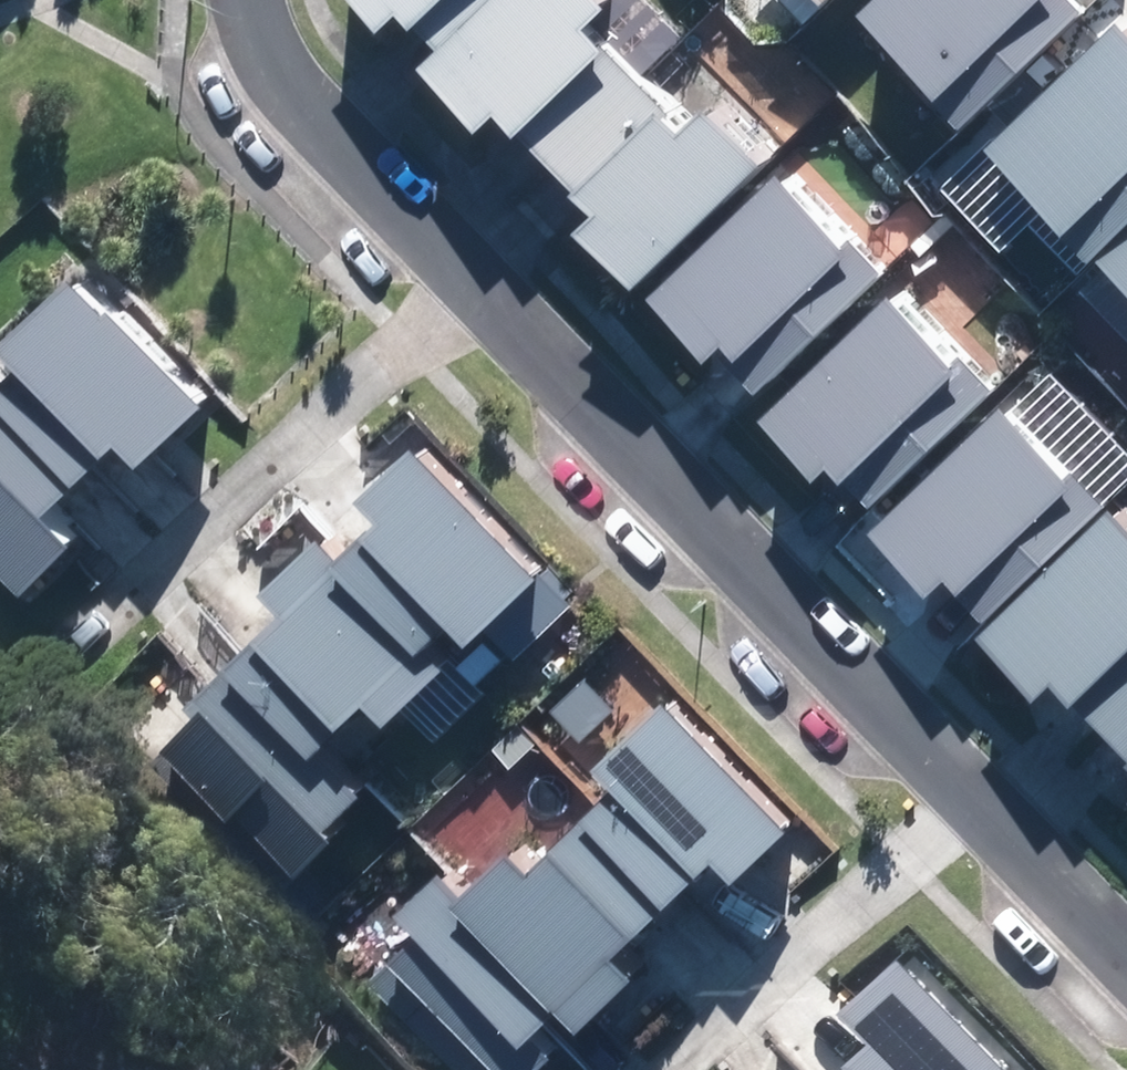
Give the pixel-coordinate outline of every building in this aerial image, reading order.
[(507,0),(390,0),(411,22),(433,1),(468,38),(507,0)] [(468,38),(448,57),(510,121),(529,103),(546,121),(632,39),(610,16),(626,0),(507,0),(468,38)] [(881,6),(962,90),(957,94),(981,120),(1103,5),(1098,0),(887,0),(881,6)] [(1012,134),(1093,219),(1088,223),(1113,249),(1126,235),(1126,25),(1012,134)] [(689,98),(632,39),(546,121),(603,180),(689,98)] [(712,121),(689,98),(603,180),(623,201),(603,221),(660,279),(789,156),(734,100),(712,121)] [(901,264),(803,163),(671,290),(732,352),(749,335),(763,349),(751,361),(775,386),(901,264)] [(231,396),(105,263),(32,331),(47,347),(8,383),(104,485),(145,447),(160,463),(231,396)] [(996,387),(909,292),(781,409),(827,459),(848,441),(888,485),(996,387)] [(8,606),(79,539),(64,523),(104,485),(8,383),(0,391),(0,598),(8,606)] [(1126,493),(1028,393),(896,519),(957,582),(974,565),(988,579),(976,591),(1000,615),(1126,493)] [(586,590),(432,429),(370,487),(387,504),(358,532),(451,630),(481,602),(525,648),(586,590)] [(1007,622),(1068,685),(1081,673),(1126,720),(1126,507),(1007,622)] [(454,661),(328,530),(285,571),(301,589),(255,633),(348,731),(391,690),(406,705),(454,661)] [(294,852),(367,783),(247,657),(174,727),(294,852)] [(682,687),(620,745),(635,761),(603,791),(689,881),(722,851),(742,872),(803,814),(682,687)] [(479,872),(605,1004),(656,956),(633,932),(677,891),(594,805),(550,846),(530,824),(479,872)] [(445,868),(356,953),(468,1069),(535,1069),(589,1018),(445,868)] [(914,960),(860,1011),(889,1041),(858,1069),(1019,1069),(914,960)]
